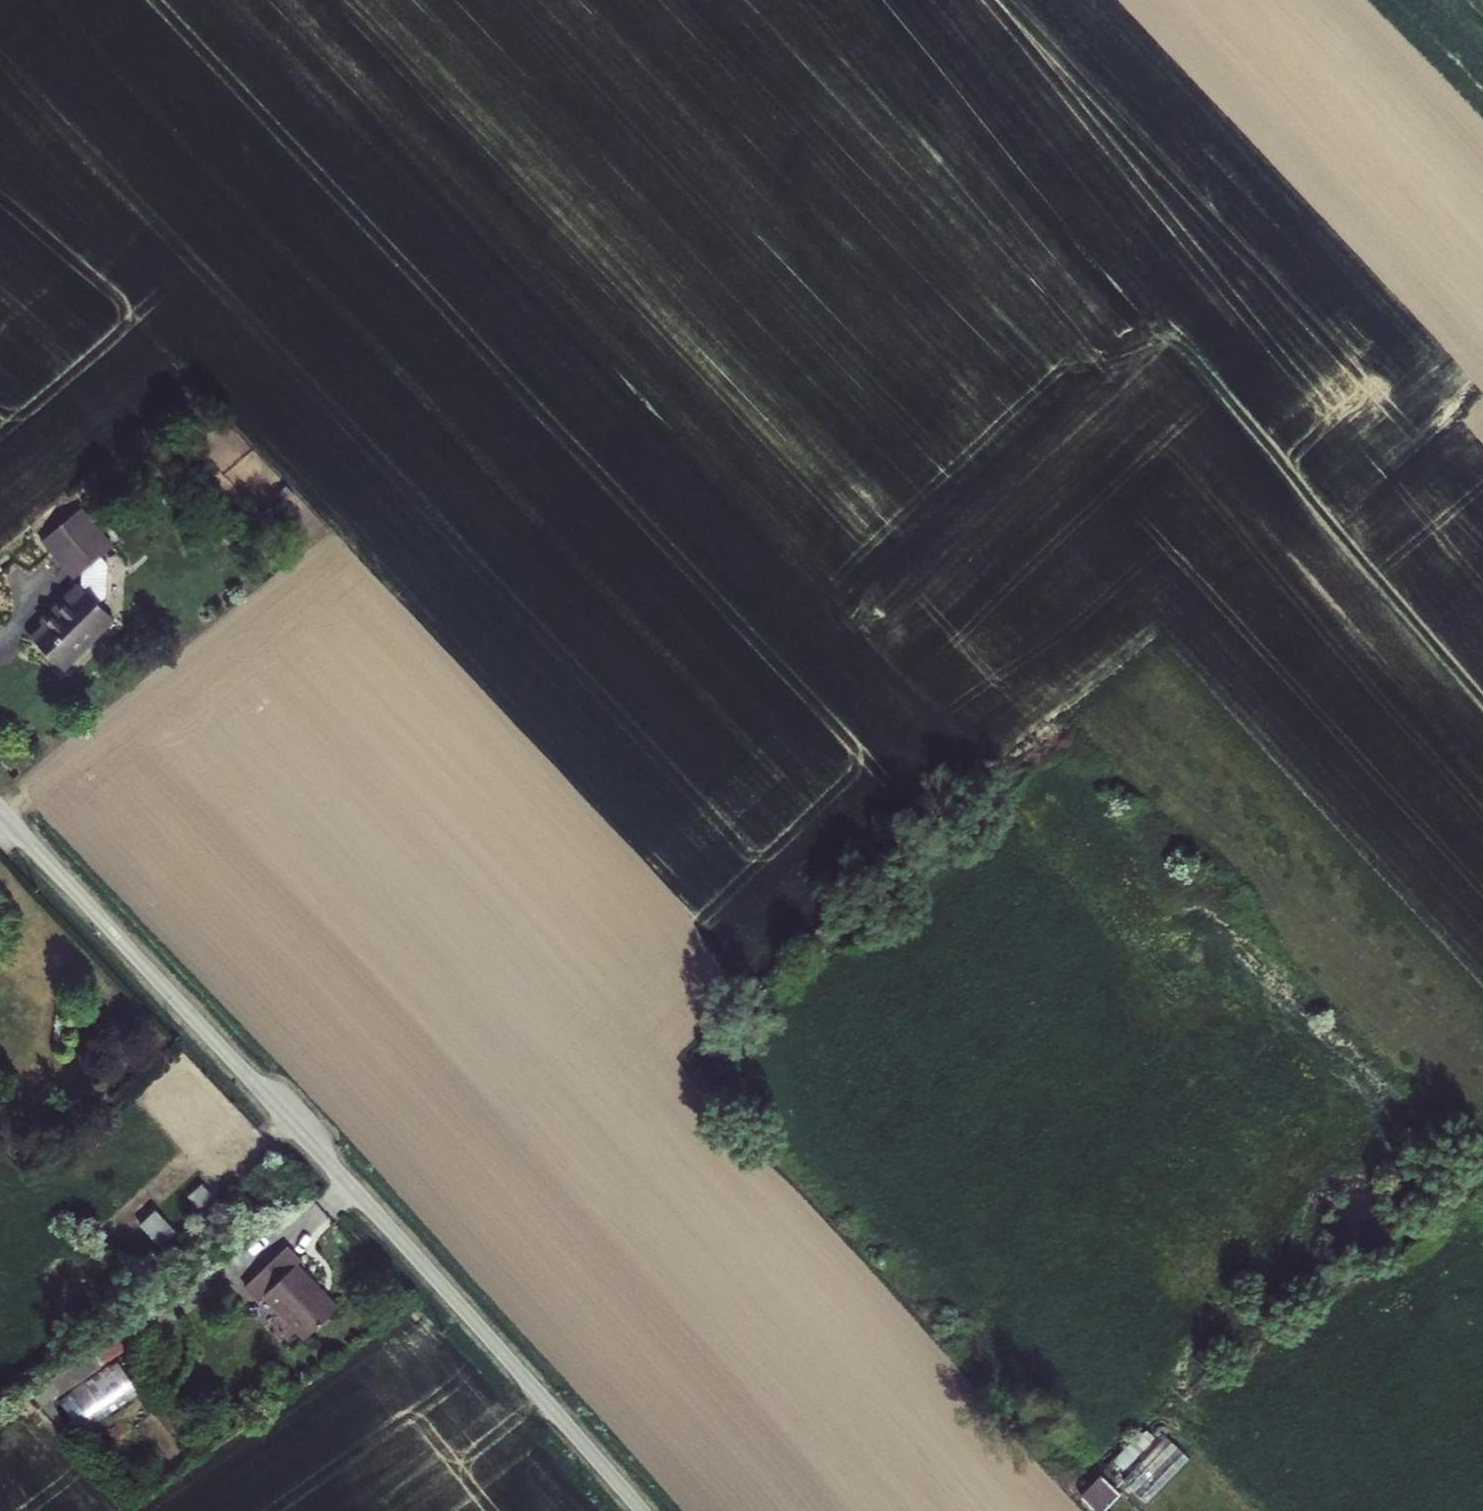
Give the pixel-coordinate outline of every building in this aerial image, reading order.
[(58,611),(32,636),(62,669),(114,621),(99,603),(106,597),(104,564),(97,557),(115,542),(83,505),(45,538),(77,575),(84,569),(83,587),(81,584),(55,608),(58,611)] [(142,1222),(165,1247),(182,1232),(158,1207),(142,1222)] [(306,1264),(292,1249),(251,1286),(265,1302),(269,1298),(308,1341),(342,1310),(303,1267),(306,1264)] [(129,1366),(62,1392),(76,1426),(142,1400),(129,1366)] [(1153,1493),(1191,1456),(1171,1435),(1132,1472),(1141,1481),(1153,1493)] [(1078,1493),(1094,1510),(1096,1510),(1119,1492),(1102,1473),(1078,1493)]
